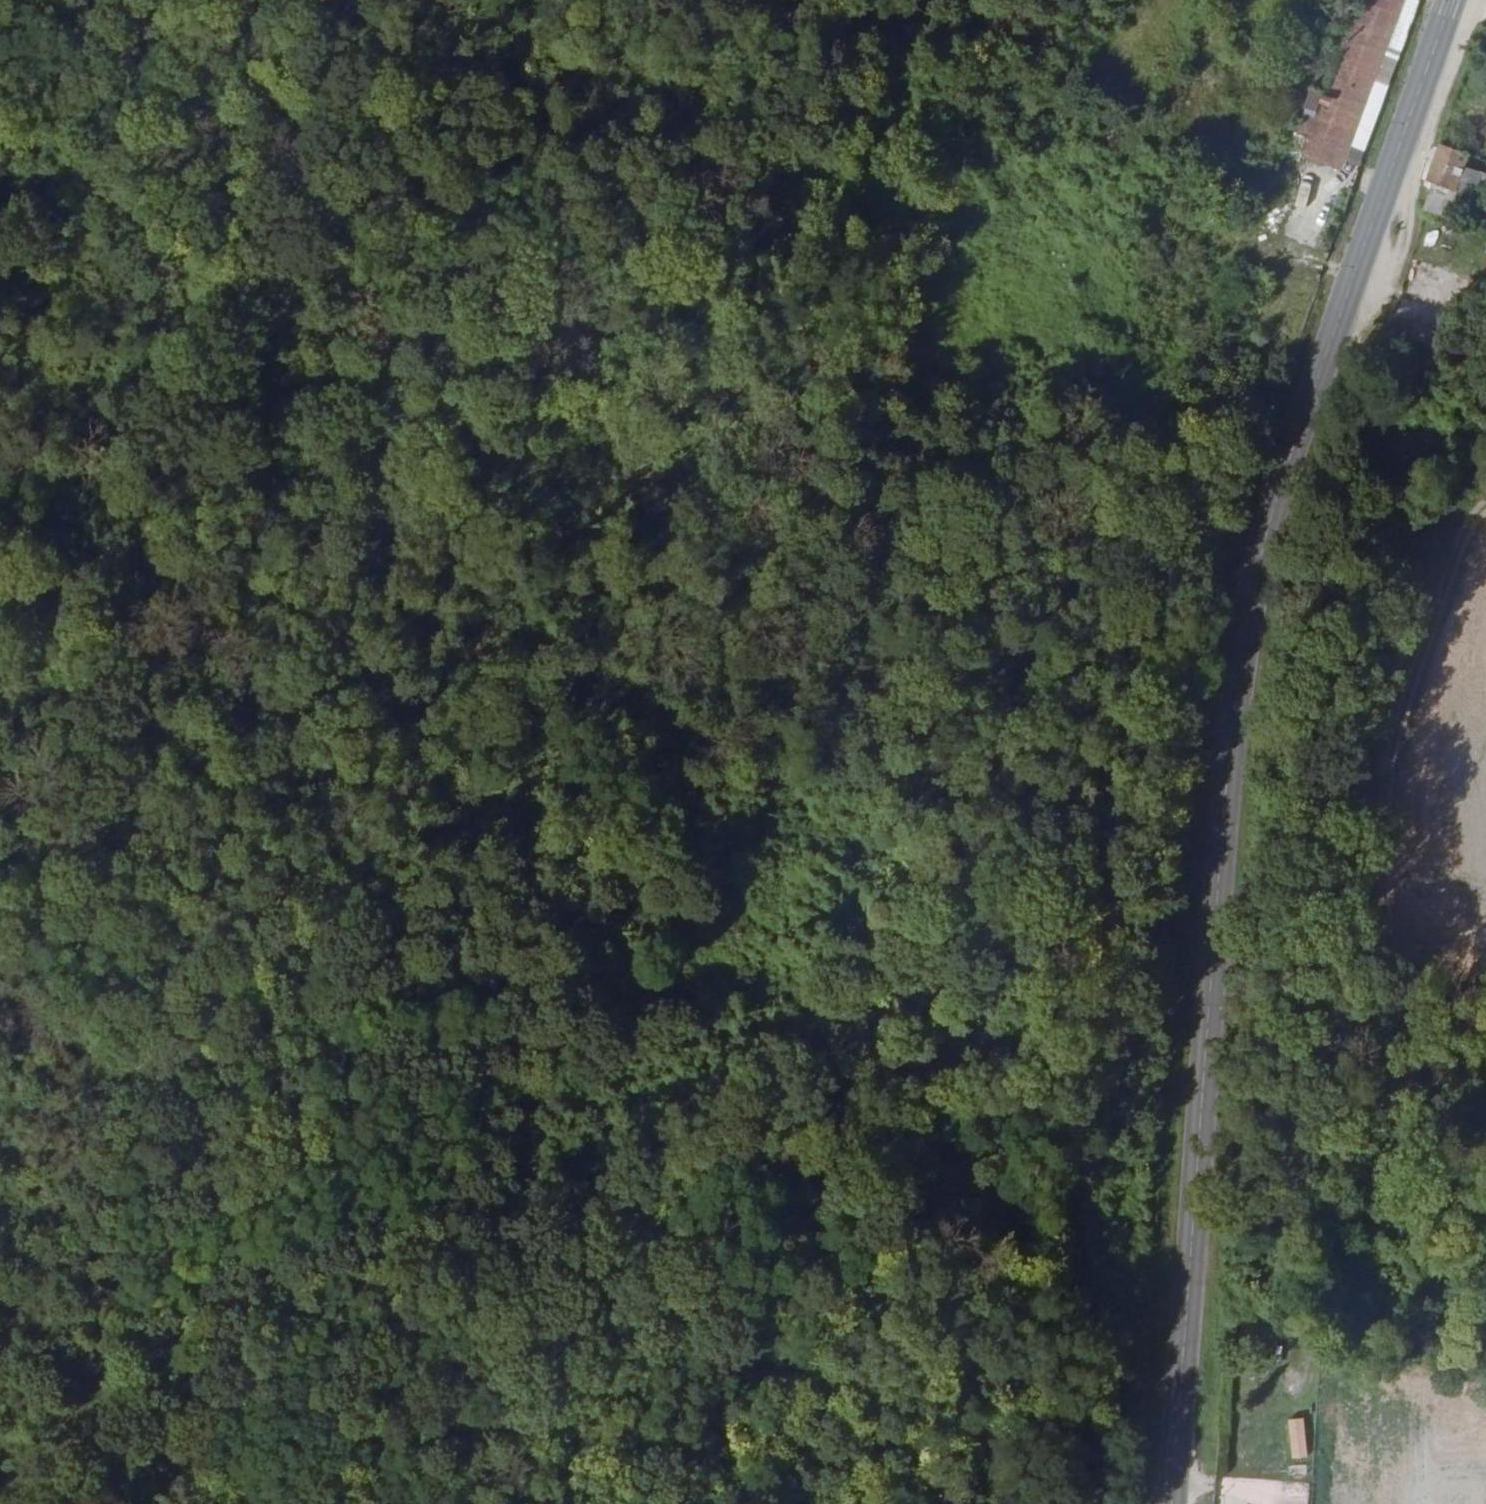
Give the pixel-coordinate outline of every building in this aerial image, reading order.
[(1404,0),(1360,0),(1303,156),(1343,170),(1346,159),(1404,0)] [(1346,159),(1354,162),(1412,0),(1404,0),(1346,159)] [(1421,216),(1452,227),(1461,201),(1467,204),(1470,194),(1485,199),(1485,179),(1462,171),(1465,160),(1439,151),(1425,189),(1429,191),(1421,216)] [(1305,1418),(1288,1419),(1290,1458),(1306,1457),(1305,1418)]
